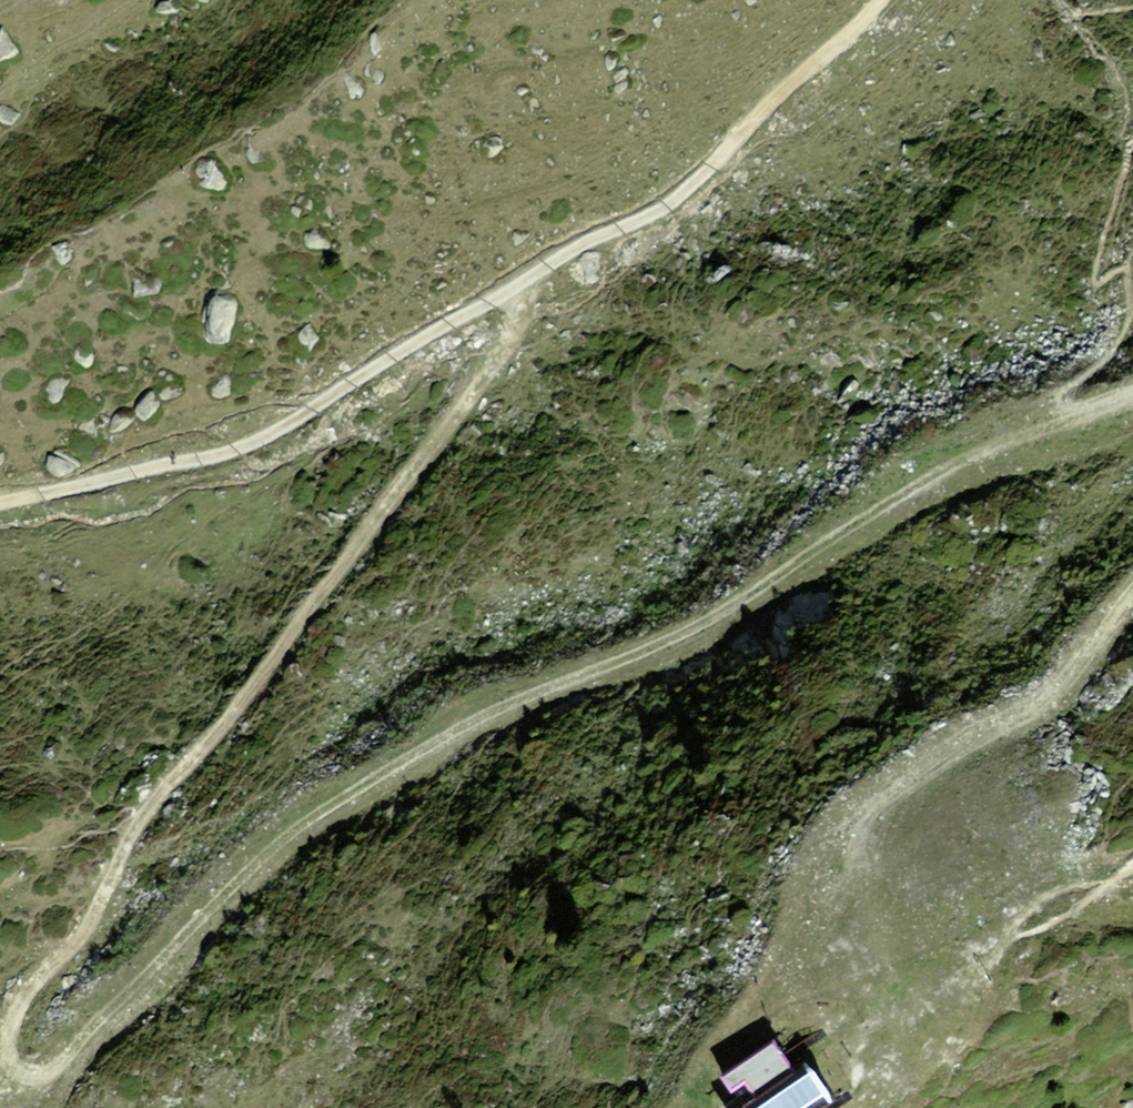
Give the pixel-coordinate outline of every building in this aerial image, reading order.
[(723,1076),(733,1091),(746,1082),(756,1098),(741,1107),(822,1107),(833,1101),(809,1064),(796,1073),(774,1041),(723,1076)]
